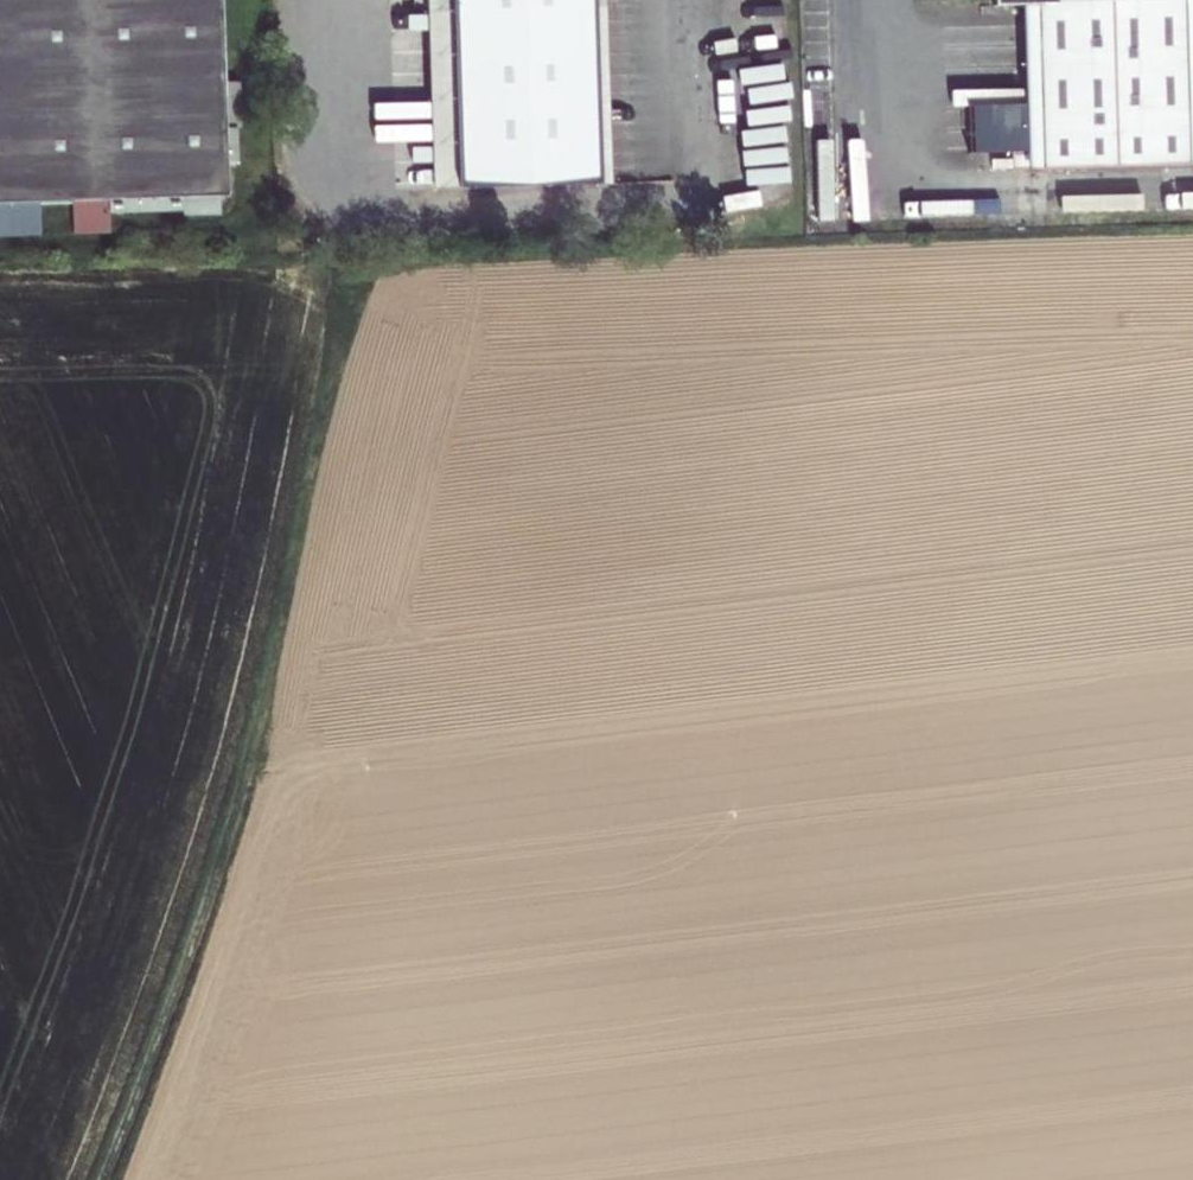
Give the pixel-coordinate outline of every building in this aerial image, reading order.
[(212,206),(206,0),(0,0),(0,211),(212,206)] [(439,191),(587,188),(582,0),(434,0),(439,191)] [(982,8),(1023,5),(1027,158),(1000,159),(1000,179),(1178,170),(1172,0),(982,0),(982,8)]
